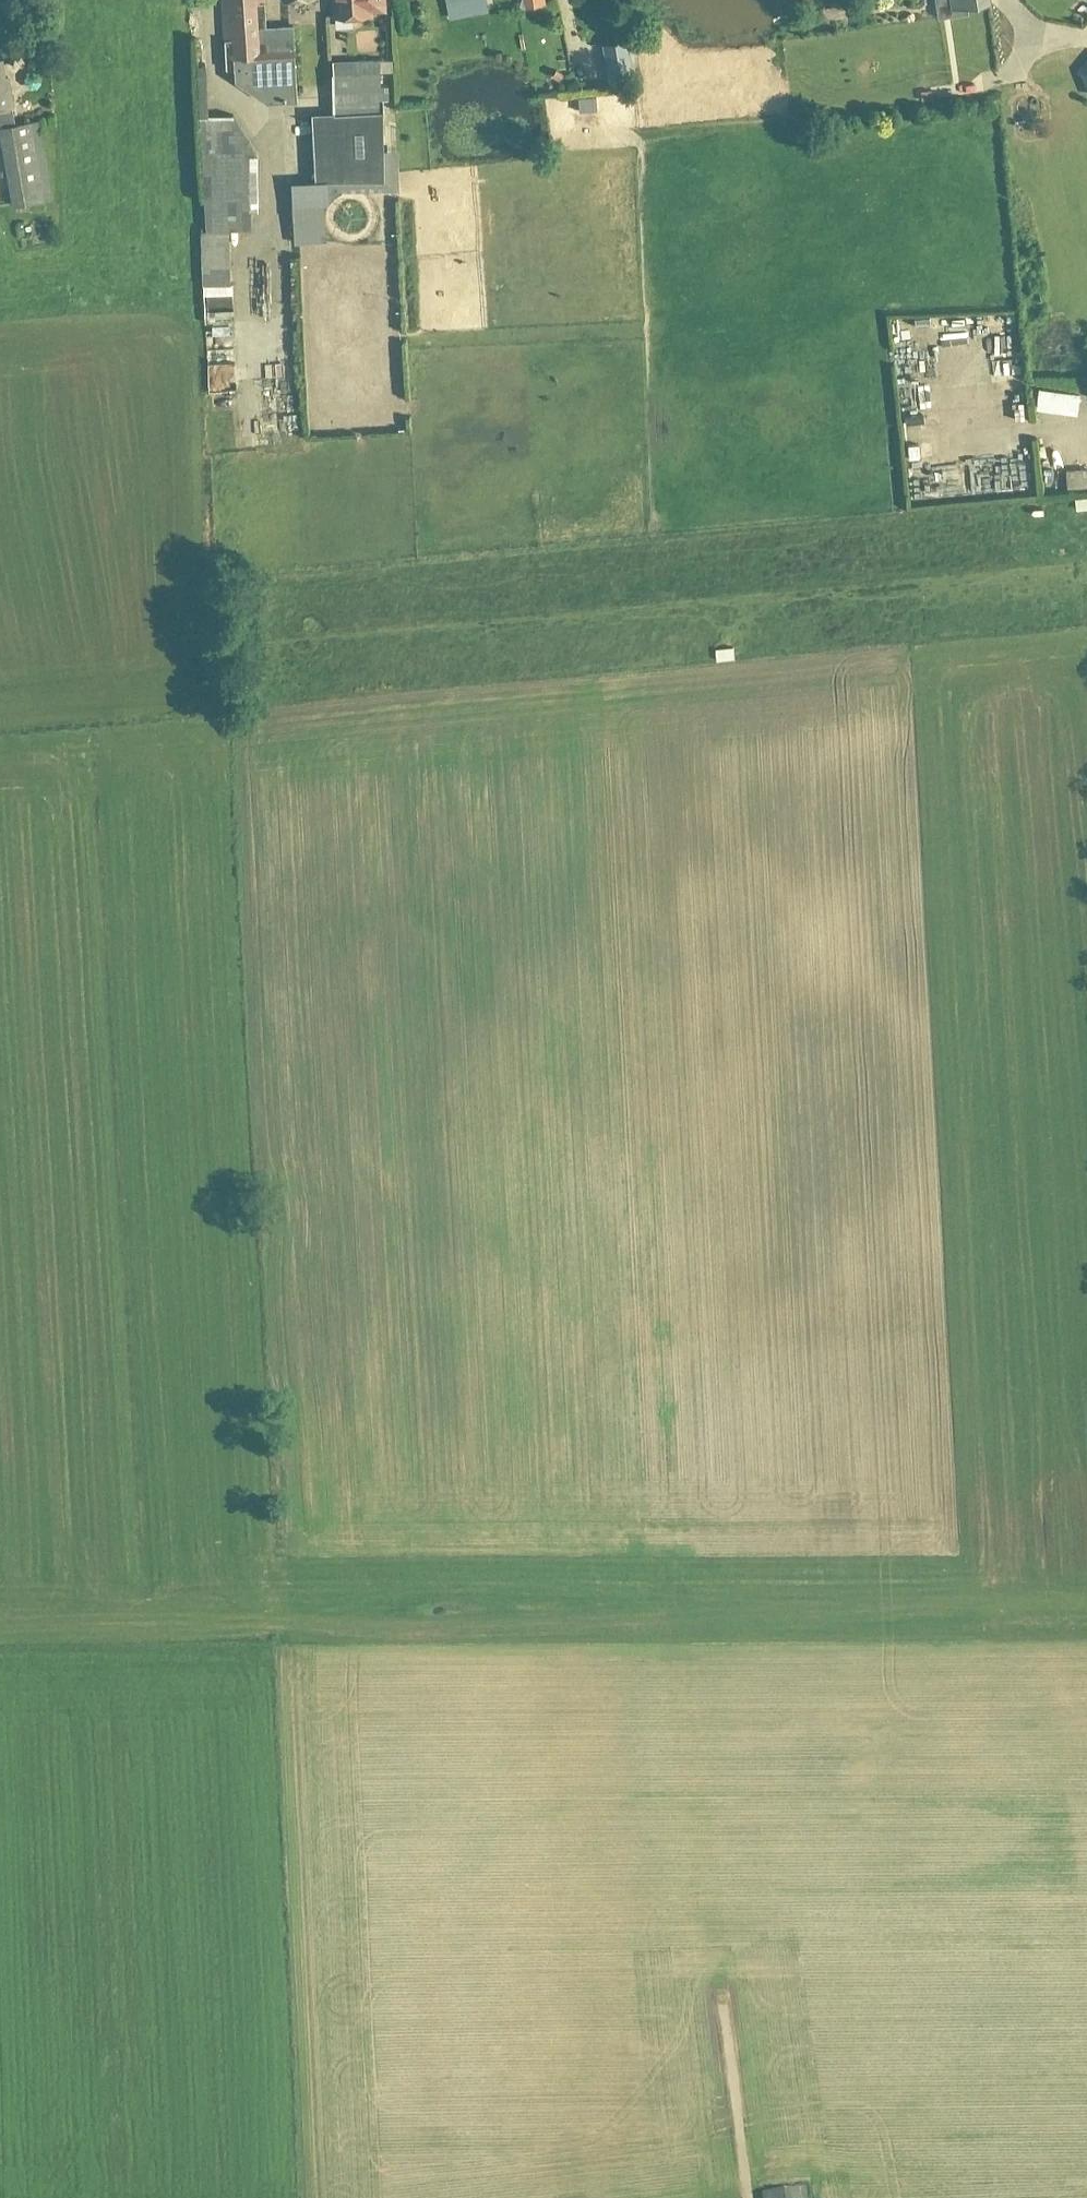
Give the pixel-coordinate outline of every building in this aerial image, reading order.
[(293,26),(266,27),(264,0),(222,0),(226,69),(235,68),(235,81),(265,80),(267,102),(297,100),(293,26)] [(333,18),(371,16),(371,13),(385,12),(384,0),(332,0),(333,18)] [(450,20),(488,13),(486,0),(446,0),(450,20)] [(938,20),(970,15),(968,5),(990,2),(990,0),(935,0),(938,20)] [(635,83),(629,54),(603,59),(609,88),(635,83)] [(0,62),(0,128),(15,126),(12,109),(13,109),(7,77),(4,77),(1,61),(0,62)] [(314,115),(316,171),(316,181),(291,182),(293,220),(324,219),(324,205),(329,205),(328,182),(382,181),(382,171),(378,62),(359,63),(333,64),(334,114),(314,115)] [(620,108),(618,95),(599,98),(601,111),(620,108)] [(595,97),(564,98),(564,111),(596,110),(595,97)] [(233,115),(200,117),(206,232),(201,232),(202,286),(229,285),(228,231),(249,230),(248,155),(257,155),(233,115)] [(46,171),(38,122),(15,126),(0,128),(0,130),(13,206),(51,199),(46,171)] [(909,360),(888,364),(890,373),(910,370),(909,360)] [(1036,409),(1076,414),(1079,395),(1039,389),(1036,409)] [(992,486),(1004,486),(1005,459),(993,459),(992,486)] [(726,648),(707,651),(709,663),(728,660),(726,648)] [(806,2188),(761,2193),(762,2197),(807,2197),(806,2188)]
